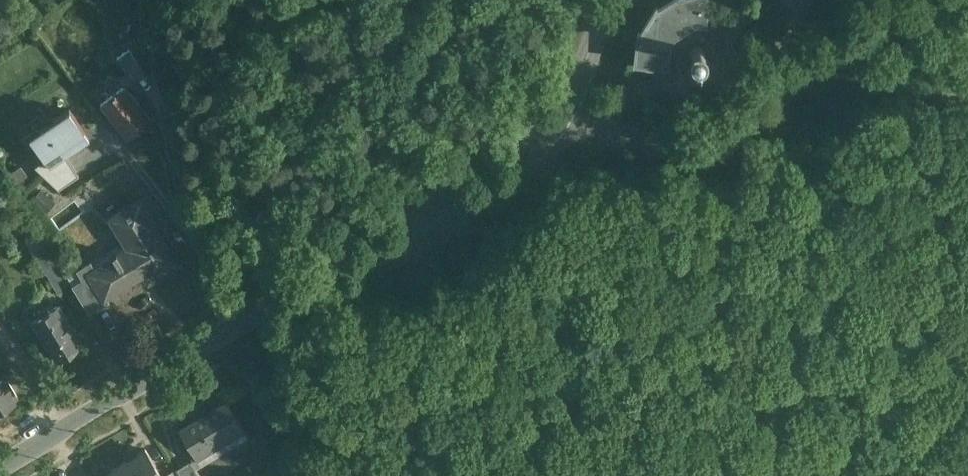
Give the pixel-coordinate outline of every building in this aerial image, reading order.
[(657,8),(656,6),(640,31),(638,30),(634,59),(651,61),(651,60),(671,60),(670,50),(672,41),(675,35),(679,29),(684,24),(690,19),(697,16),(704,15),(704,5),(706,5),(706,0),(670,0),(657,8)] [(719,55),(719,52),(719,49),(717,46),(714,44),(711,44),(707,44),(705,46),(703,49),(702,52),(703,55),(705,58),(707,60),(711,61),(714,60),(717,58),(719,55)] [(143,73),(130,50),(117,59),(131,82),(143,73)] [(151,120),(125,86),(101,104),(127,138),(151,120)] [(70,109),(30,136),(45,159),(49,166),(66,155),(89,139),(70,109)] [(66,155),(49,166),(45,159),(35,166),(59,189),(79,175),(66,155)] [(50,198),(41,189),(33,197),(42,206),(50,198)] [(140,199),(112,216),(122,234),(126,232),(138,253),(123,263),(116,251),(112,254),(114,257),(96,268),(90,259),(76,268),(82,277),(72,283),(76,290),(96,278),(106,294),(144,271),(149,279),(177,261),(140,199)] [(40,234),(29,240),(37,254),(48,247),(40,234)] [(67,280),(48,247),(37,254),(56,286),(67,280)] [(96,278),(76,290),(89,312),(109,300),(106,294),(96,278)] [(83,343),(59,303),(32,320),(56,359),(83,343)] [(20,400),(5,376),(0,380),(0,412),(20,400)] [(226,400),(180,427),(200,462),(246,434),(226,400)] [(111,468),(116,475),(162,475),(145,448),(111,468)] [(189,458),(176,467),(181,475),(200,475),(189,458)] [(176,467),(162,475),(181,475),(176,467)]
